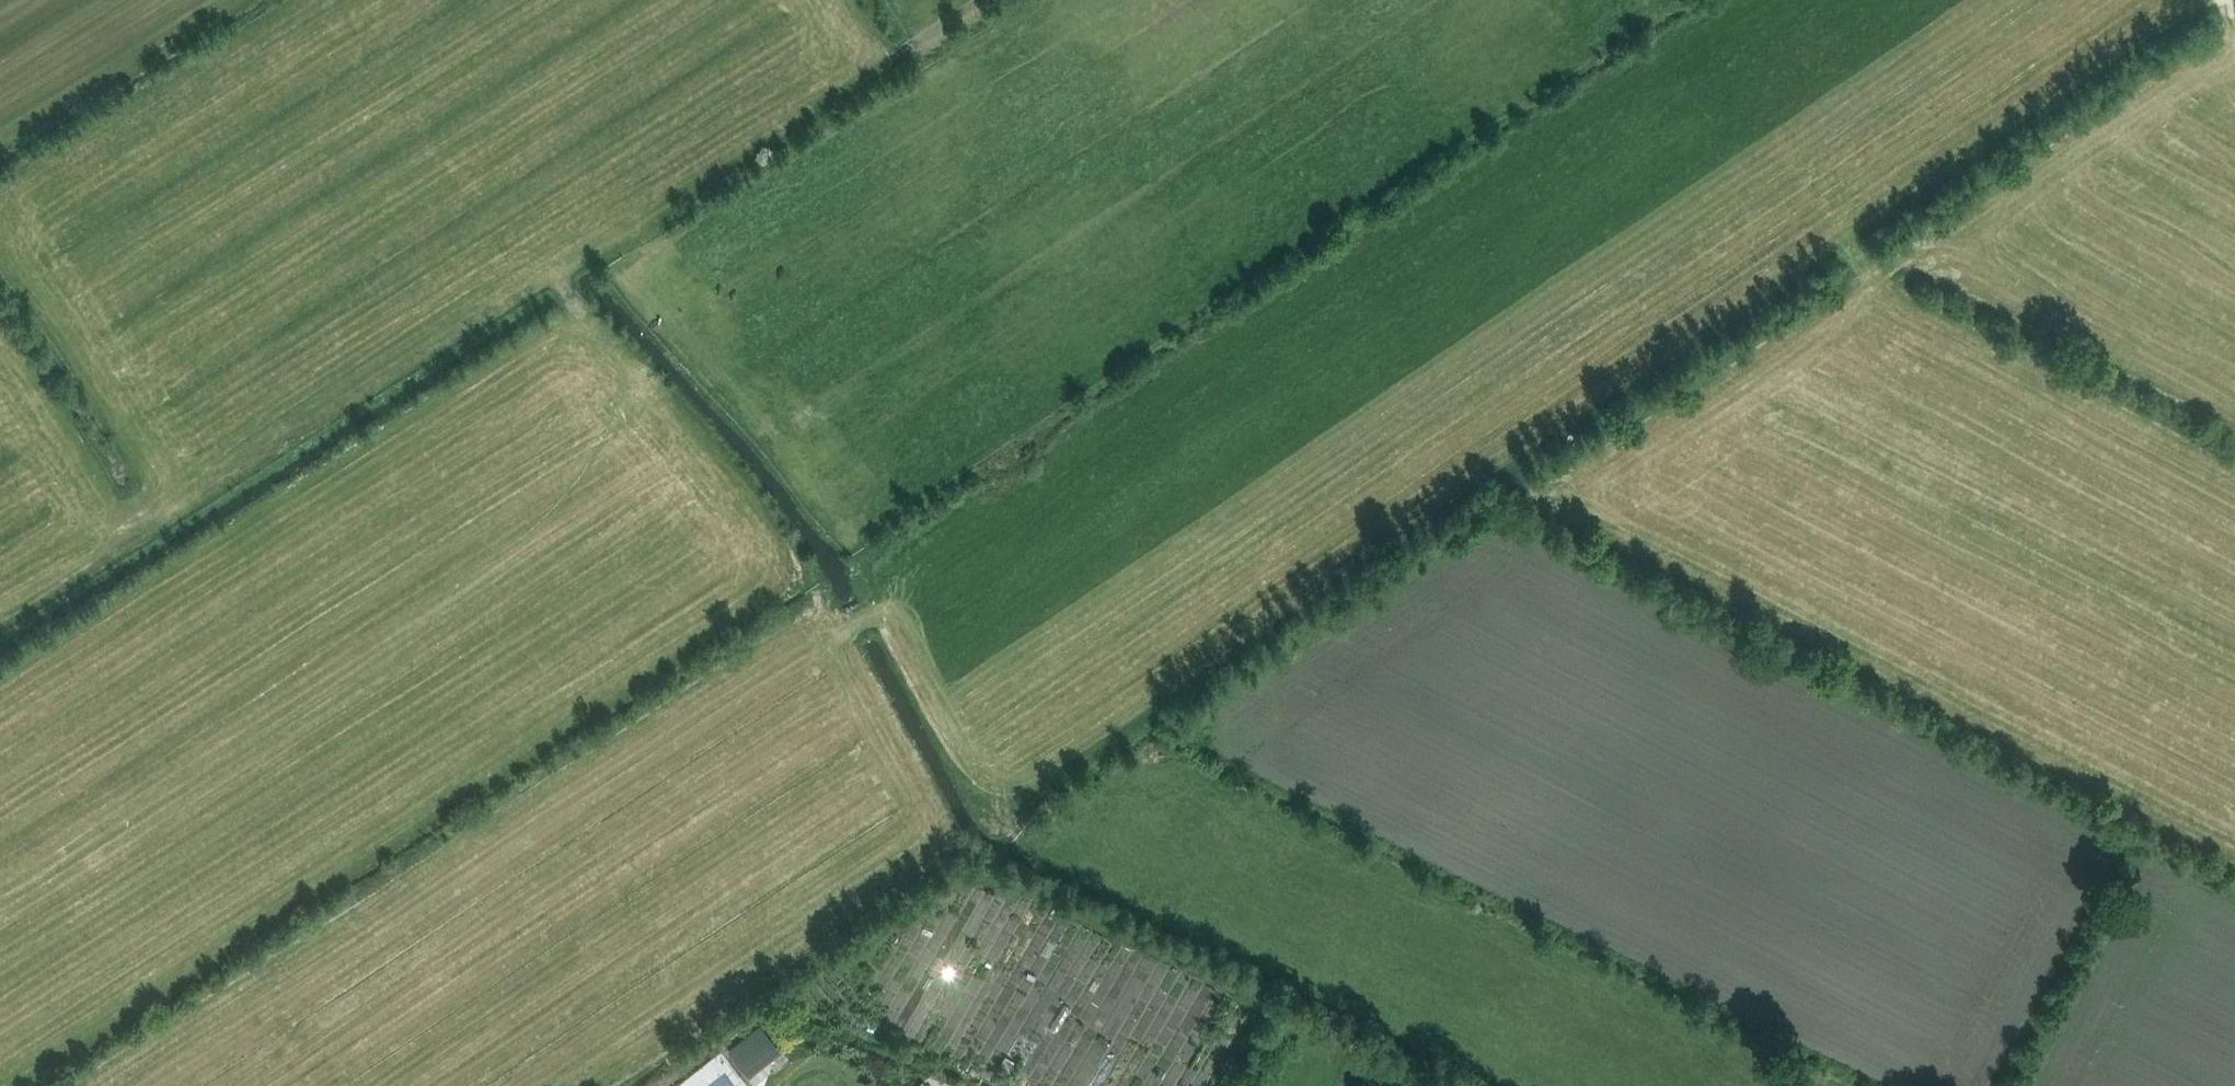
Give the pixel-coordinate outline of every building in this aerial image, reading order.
[(761,1027),(742,1042),(754,1058),(773,1042),(761,1027)]
